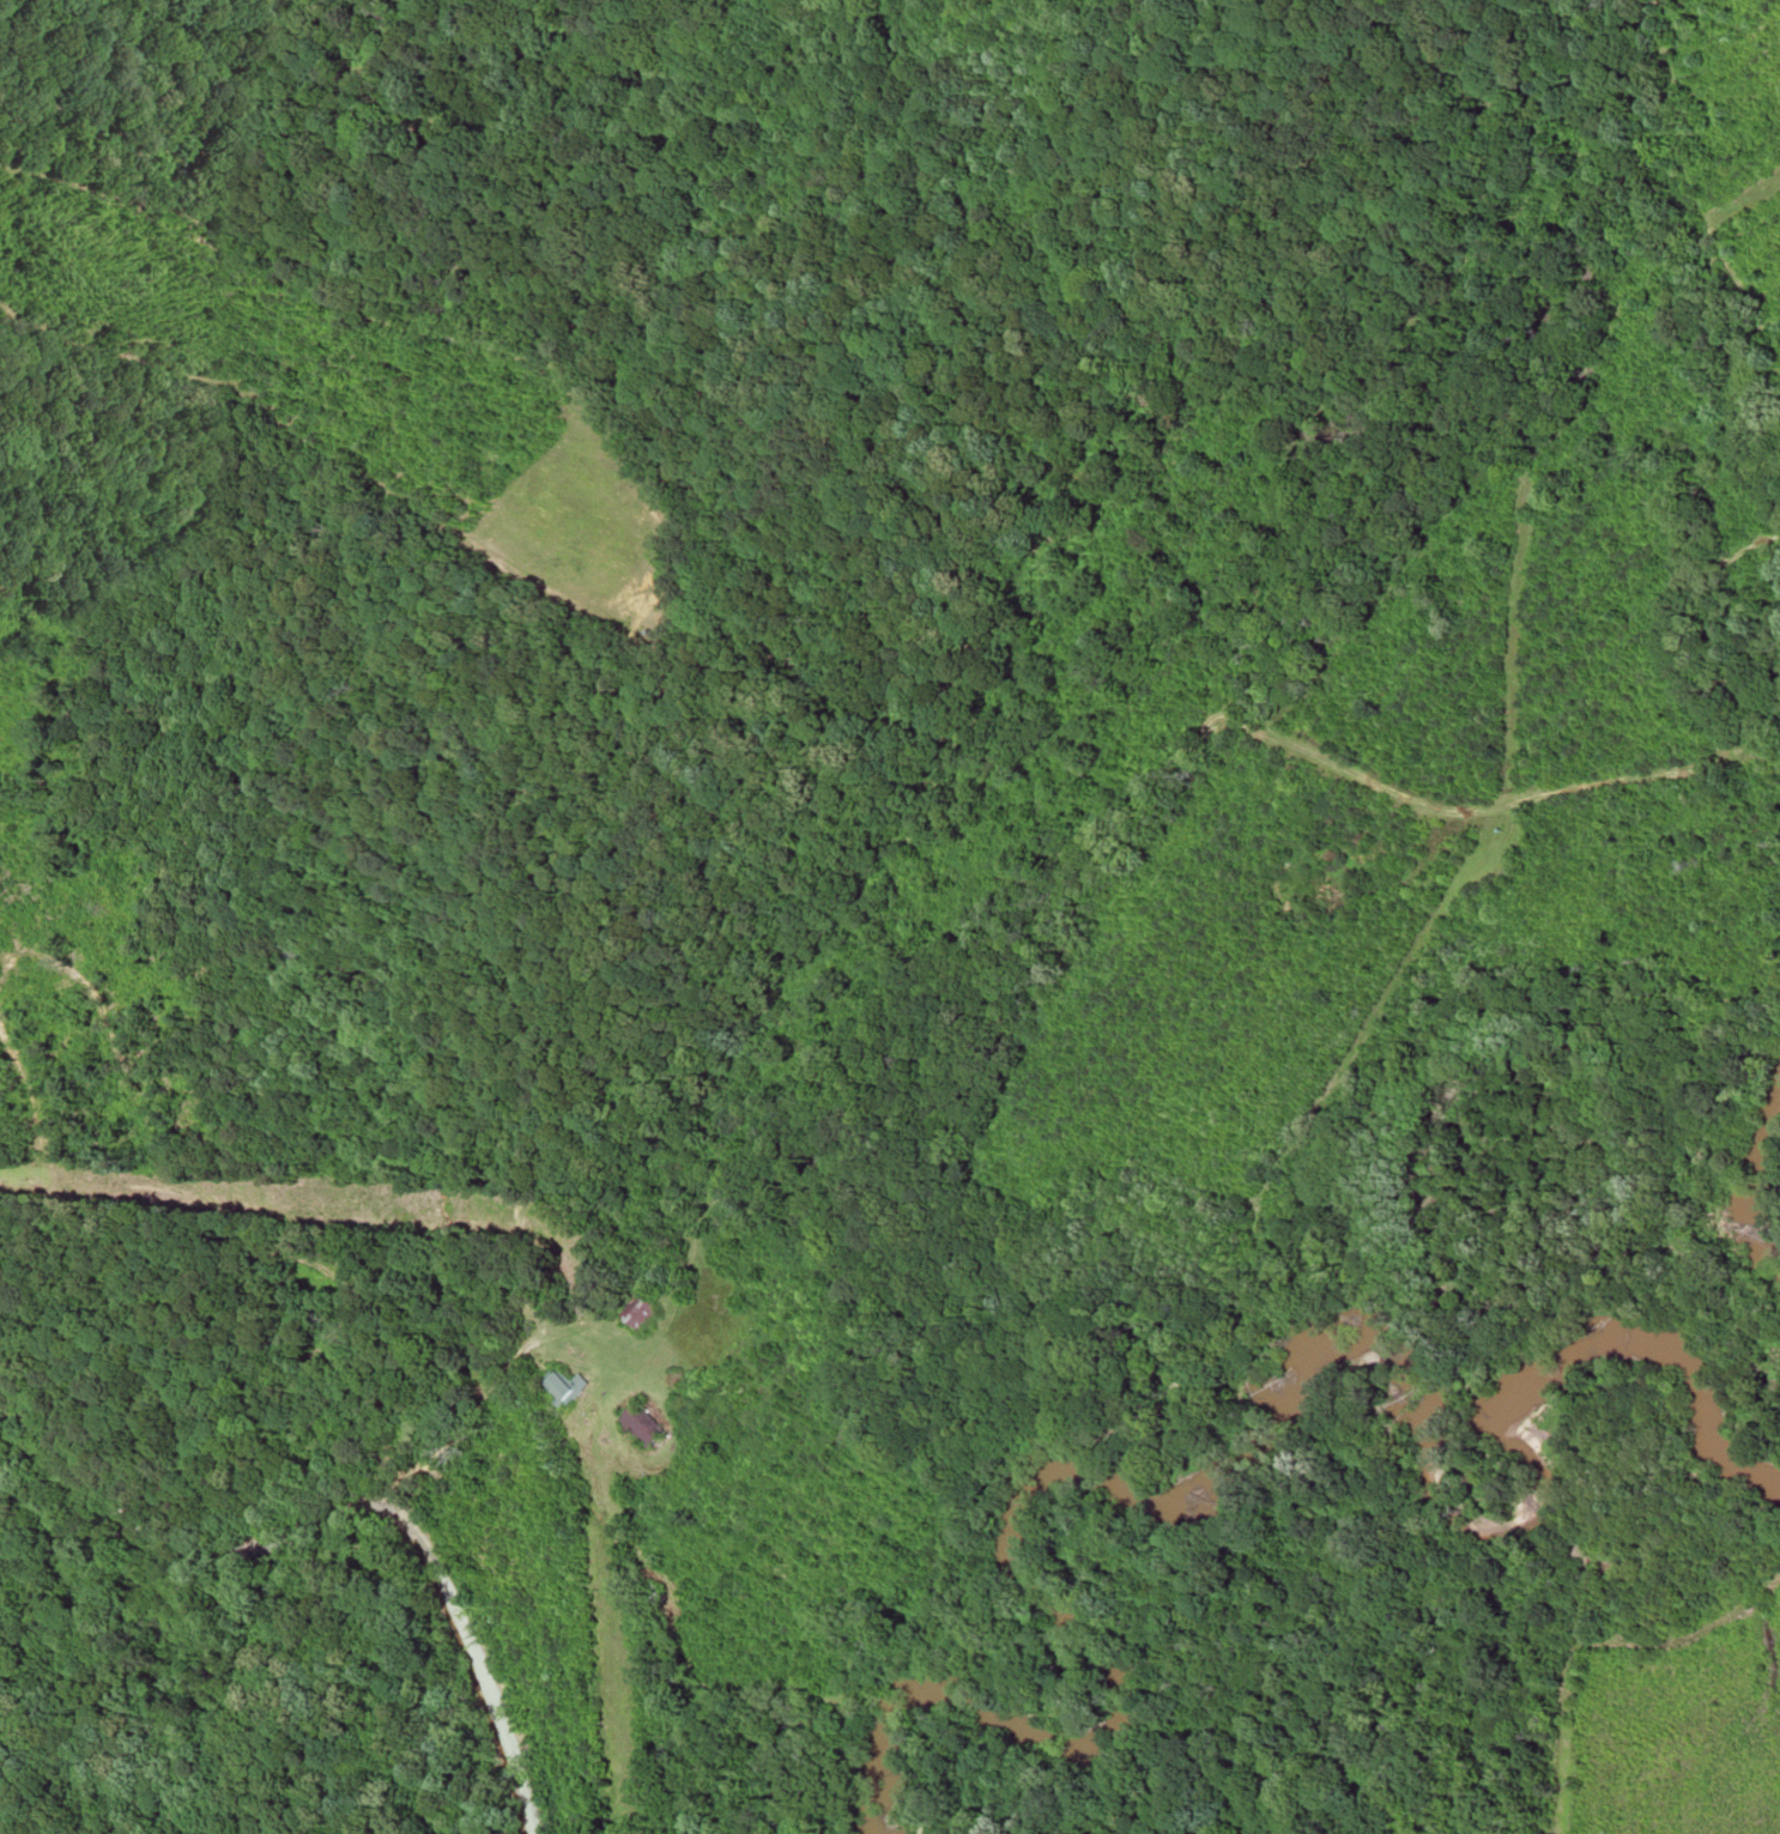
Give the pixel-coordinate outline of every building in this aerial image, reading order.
[(677,1312),(659,1293),(638,1315),(656,1333),(677,1312)] [(593,1370),(582,1379),(571,1366),(557,1378),(578,1403),(603,1381),(593,1370)] [(673,1448),(692,1429),(660,1397),(641,1416),(673,1448)]
